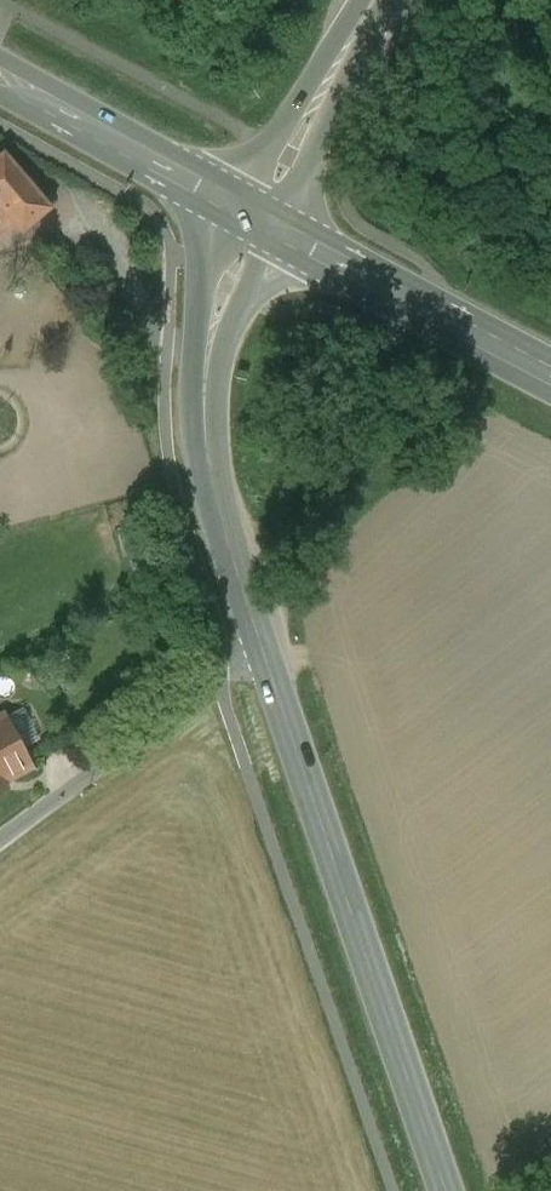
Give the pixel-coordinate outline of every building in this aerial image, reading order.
[(8,217),(22,233),(51,209),(4,154),(0,158),(0,223),(8,217)] [(3,711),(0,713),(0,785),(33,768),(3,711)]
